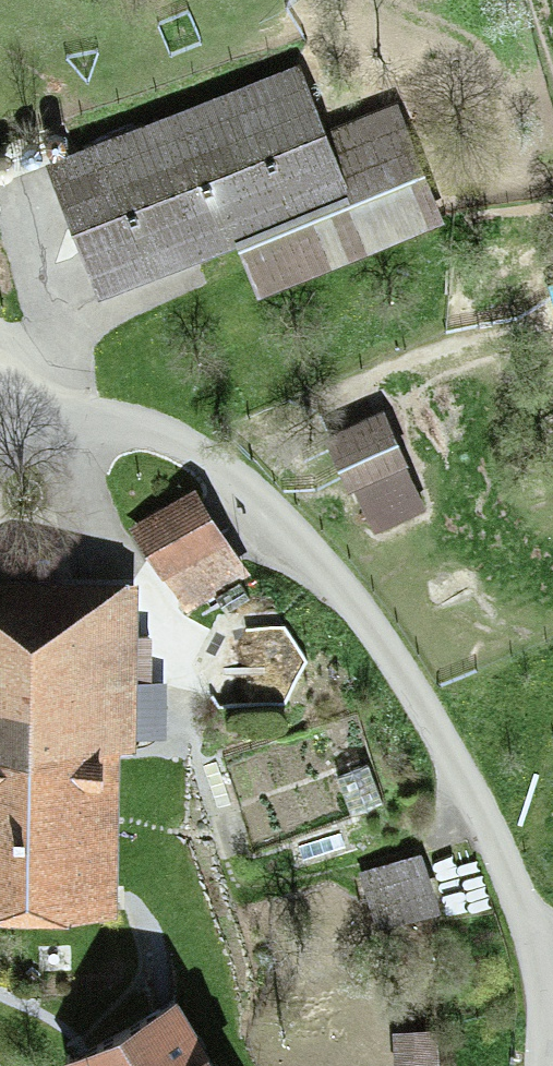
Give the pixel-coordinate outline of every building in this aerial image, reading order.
[(333,156),(298,66),(50,164),(100,291),(240,236),(261,288),(436,219),(401,129),(333,156)] [(44,136),(43,140),(45,145),(48,149),(52,151),(57,151),(61,149),(65,146),(67,142),(67,137),(66,133),(63,129),(59,127),(54,127),(49,128),(46,132),(44,136)] [(17,146),(16,151),(18,156),(21,159),(25,161),(30,162),(34,160),(38,157),(40,153),(40,148),(39,144),(36,140),(32,138),(27,138),(22,139),(19,142),(17,146)] [(1,174),(6,174),(10,173),(14,169),(16,165),(16,161),(15,156),(12,153),(7,150),(3,150),(0,151),(0,173),(1,174)] [(352,483),(402,460),(384,420),(334,442),(352,483)] [(140,528),(190,604),(241,572),(192,496),(140,528)] [(88,888),(90,744),(132,745),(132,732),(161,733),(161,683),(132,683),(133,615),(0,614),(0,887),(88,888)] [(418,854),(365,870),(380,918),(433,901),(418,854)] [(73,1065),(211,1065),(174,1003),(71,1062),(73,1065)] [(397,1034),(397,1065),(447,1065),(447,1034),(397,1034)]
